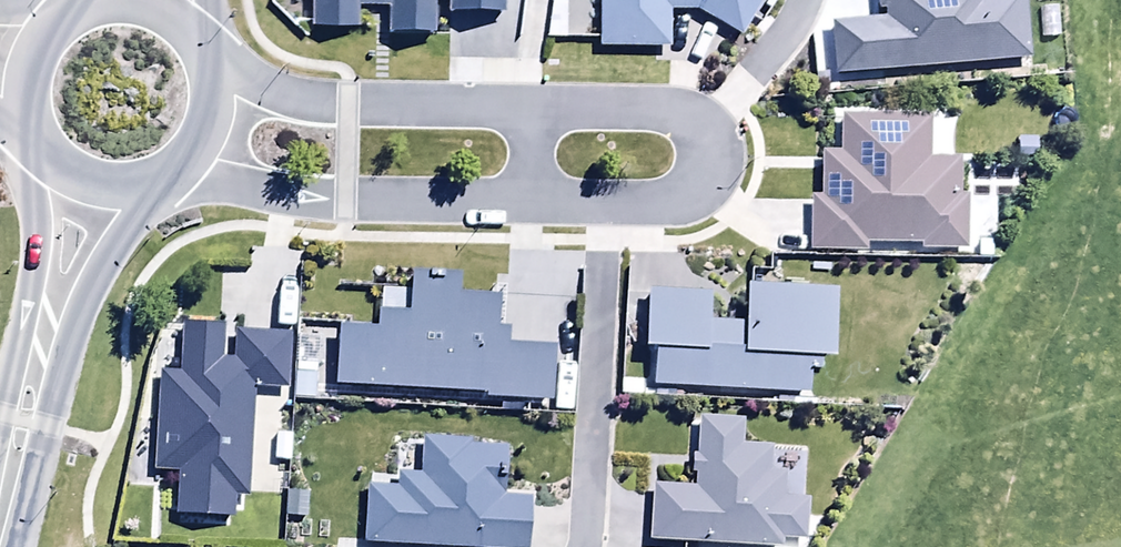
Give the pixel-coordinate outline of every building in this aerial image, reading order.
[(600,51),(669,52),(670,15),(699,15),(741,42),(768,0),(601,0),(600,51)] [(878,75),(1030,62),(1025,0),(1024,0),(989,3),(989,0),(878,0),(879,18),(886,18),(886,26),(873,27),(878,75)] [(930,125),(841,123),(840,159),(821,159),(821,203),(813,203),(812,257),(864,258),(865,249),(921,250),(921,254),(964,254),(965,203),(960,203),(960,167),(929,167),(930,125)] [(338,336),(336,391),(551,406),(554,357),(510,354),(511,338),(498,337),(500,307),(461,304),(462,288),(413,284),(411,319),(382,317),(380,339),(338,336)] [(655,360),(655,388),(809,400),(812,367),(832,368),(837,298),(749,292),(746,330),(711,327),(713,301),(647,296),(643,359),(655,360)] [(246,498),(249,386),(293,387),(294,340),(237,339),(236,365),(223,365),(224,331),(186,330),(184,379),(158,378),(155,474),(179,475),(177,520),(237,522),(237,497),(246,498)] [(692,481),(696,481),(695,494),(651,492),(648,544),(703,546),(781,546),(781,542),(806,543),(808,506),(785,505),(786,483),(766,481),(767,455),(742,454),(743,429),(700,427),(698,463),(693,462),(692,481)] [(363,546),(530,546),(532,506),(505,505),(508,453),(472,451),(473,447),(423,445),(421,481),(400,480),(400,494),(365,493),(363,546)]
